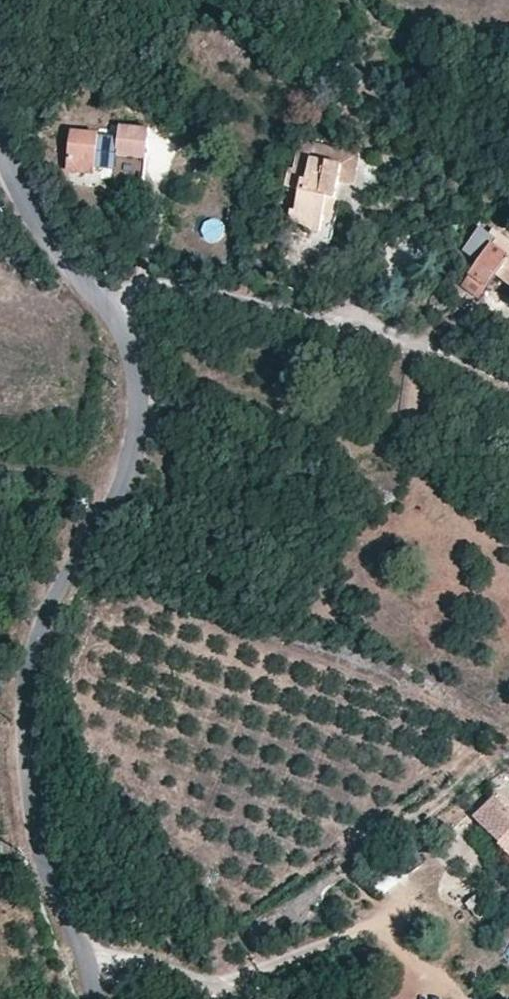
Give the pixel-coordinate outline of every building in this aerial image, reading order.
[(147,162),(151,129),(120,125),(119,139),(118,143),(117,154),(116,158),(147,162)] [(97,152),(99,137),(73,134),(69,173),(95,175),(97,152)] [(118,143),(119,139),(99,137),(97,152),(117,154),(118,143)] [(340,181),(343,166),(328,162),(331,147),(300,140),(291,186),(301,188),(328,194),(337,196),(340,181)] [(354,184),(361,153),(331,147),(328,162),(343,166),(340,181),(354,184)] [(141,177),(142,162),(117,159),(116,174),(141,177)] [(322,223),(328,194),(301,188),(294,217),(322,223)] [(205,218),(200,235),(217,241),(223,224),(205,218)] [(491,245),(469,276),(486,288),(496,274),(508,284),(508,258),(491,245)] [(495,795),(472,817),(496,842),(508,829),(508,809),(495,795)] [(496,842),(508,855),(508,829),(496,842)] [(377,880),(385,892),(405,878),(397,866),(377,880)]
